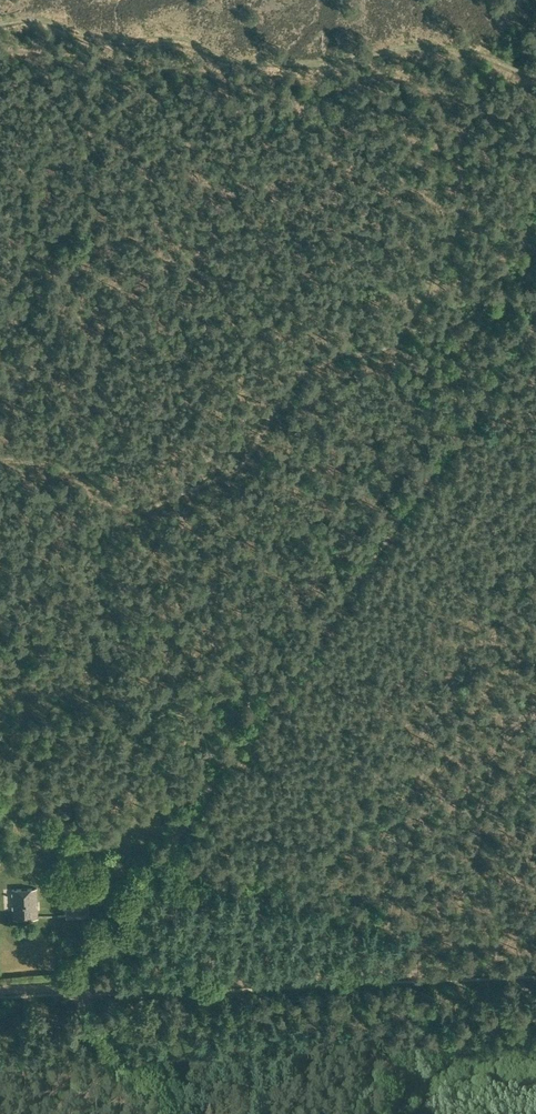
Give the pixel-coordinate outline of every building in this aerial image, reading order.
[(13,918),(38,917),(37,887),(12,888),(13,918)] [(66,918),(89,917),(88,894),(65,894),(66,918)]
